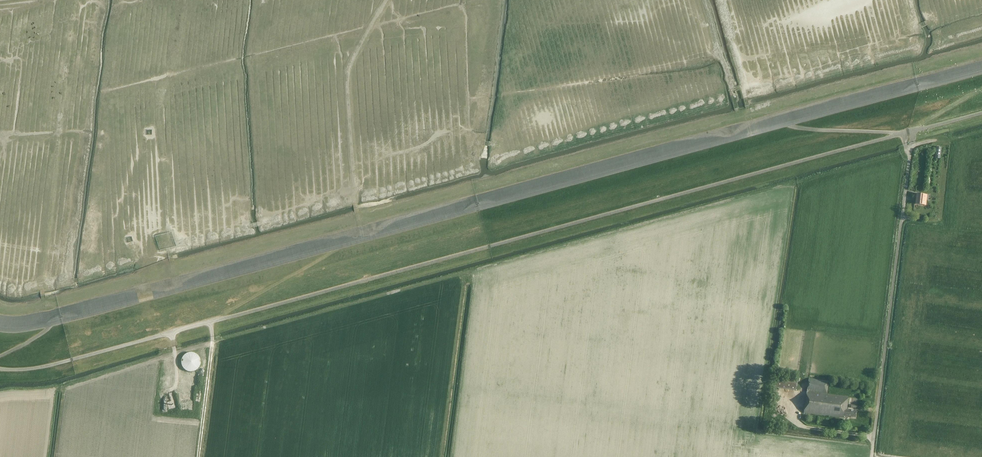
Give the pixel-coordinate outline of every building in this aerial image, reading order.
[(918,194),(916,193),(915,204),(926,205),(926,199),(925,198),(925,195),(927,195),(920,194),(918,194)] [(189,371),(191,371),(192,371),(194,371),(195,370),(197,369),(198,368),(199,367),(199,365),(200,363),(200,362),(200,360),(199,359),(199,357),(198,356),(197,355),(195,354),(194,353),(192,353),(191,352),(189,353),(187,353),(186,354),(185,355),(183,356),(183,357),(182,359),(181,360),(181,362),(181,363),(182,365),(183,367),(183,368),(185,369),(186,370),(187,371),(189,371)] [(829,381),(809,378),(804,412),(844,418),(845,416),(856,417),(856,410),(847,409),(848,397),(809,392),(809,391),(827,393),(829,381)] [(174,392),(170,394),(173,404),(170,405),(171,409),(178,407),(174,392)]
